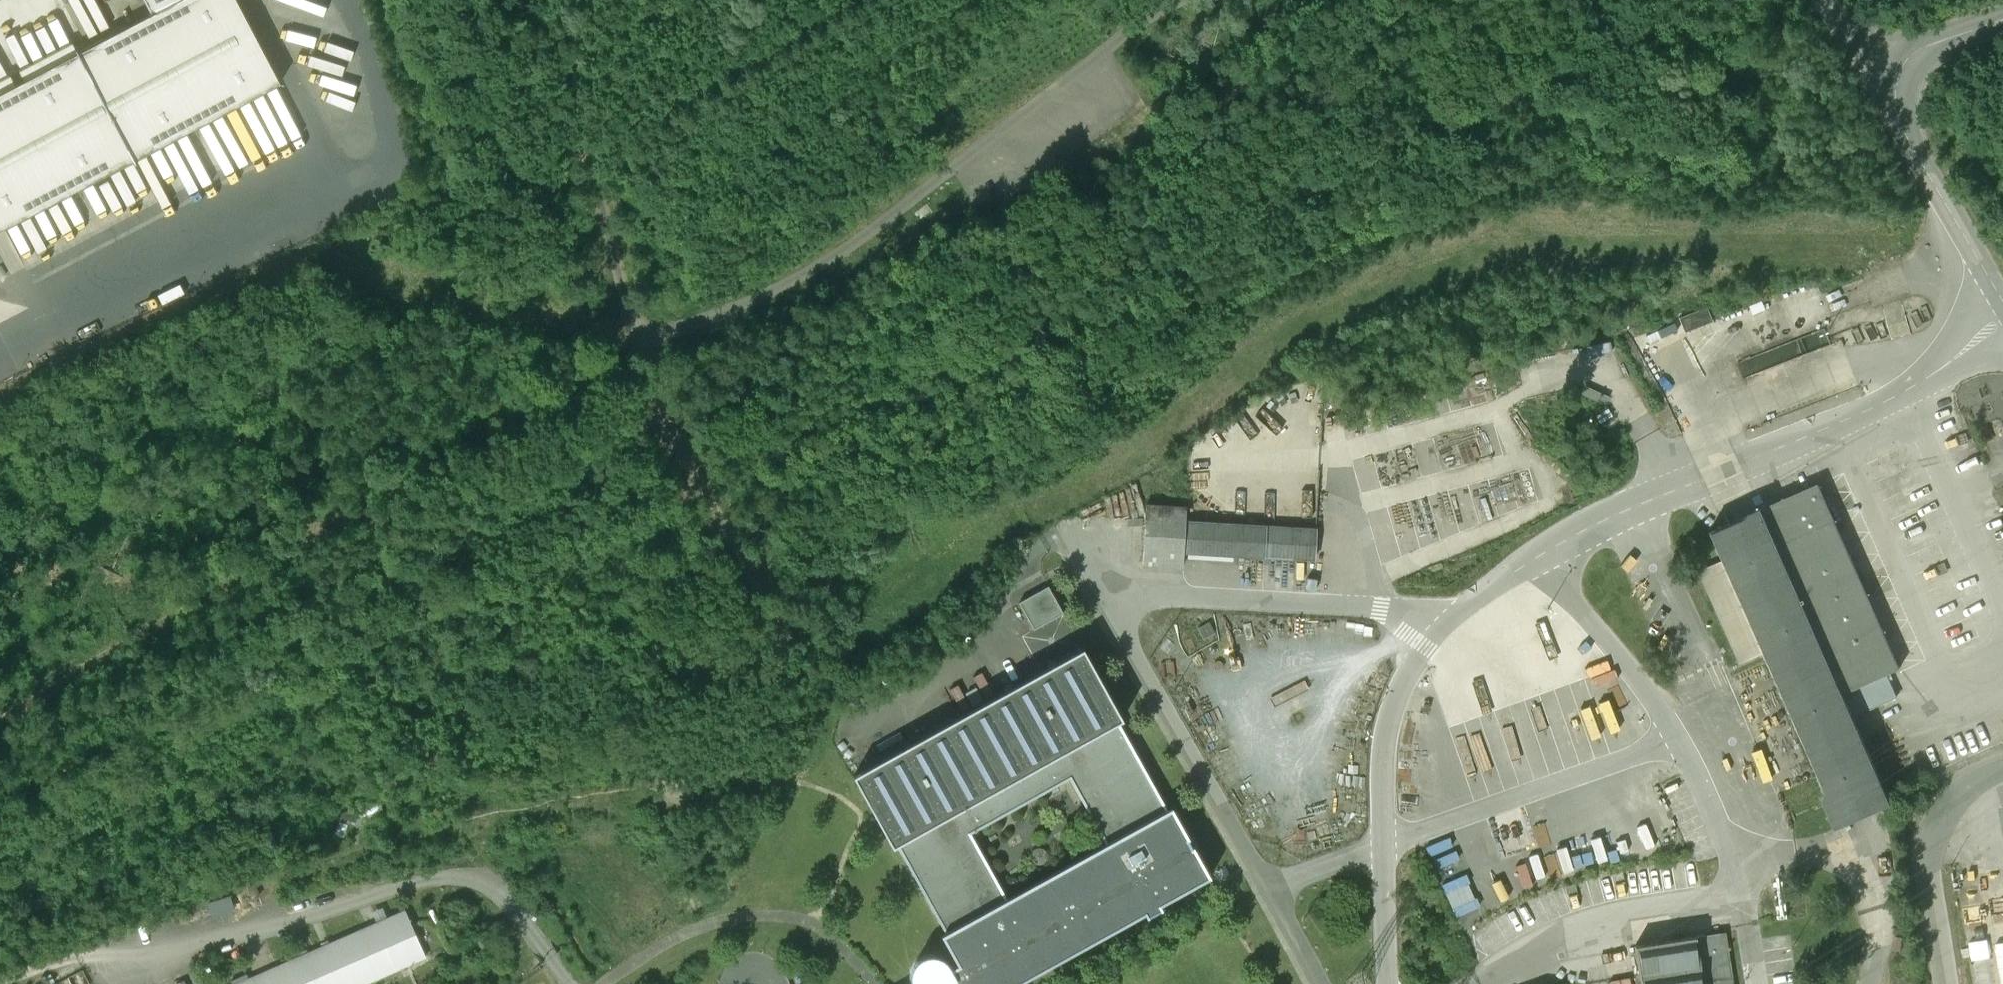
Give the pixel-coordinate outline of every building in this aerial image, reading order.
[(238,0),(143,0),(152,16),(0,95),(0,230),(282,85),(238,0)] [(1905,666),(1824,482),(1716,530),(1729,558),(1768,648),(1847,824),(1902,800),(1863,711),(1902,694),(1893,672),(1905,666)] [(1189,565),(1189,551),(1191,519),(1191,508),(1149,506),(1146,563),(1189,565)] [(1318,558),(1320,526),(1191,519),(1189,551),(1318,558)] [(1742,659),(1768,648),(1729,558),(1703,569),(1742,659)] [(1057,583),(1025,597),(1037,626),(1069,612),(1057,583)] [(1218,877),(1085,645),(863,767),(968,967),(960,971),(952,958),(938,951),(924,959),(917,973),(921,983),(1025,983),(1218,877)] [(1457,911),(1479,906),(1472,875),(1449,881),(1457,911)] [(240,983),(363,983),(426,956),(406,910),(387,919),(383,908),(371,913),(376,924),(240,983)] [(1643,945),(1649,983),(1735,983),(1726,932),(1643,945)]
